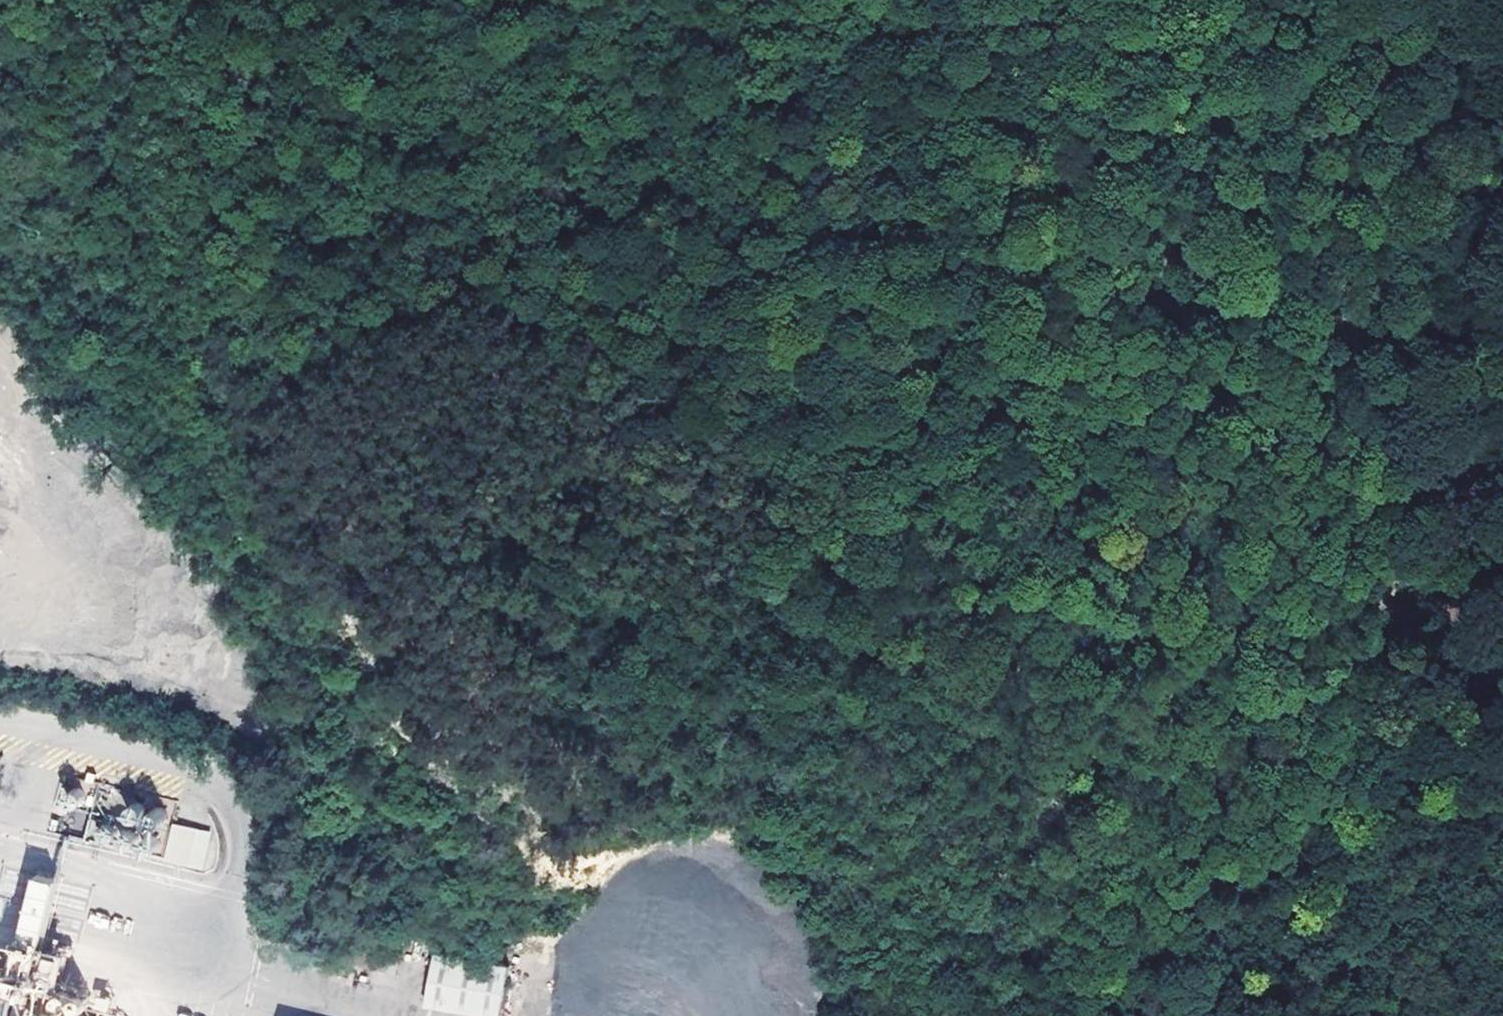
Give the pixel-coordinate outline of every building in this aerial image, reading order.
[(164,844),(162,806),(119,808),(118,786),(96,787),(98,815),(85,816),(86,836),(107,835),(108,847),(164,844)] [(169,823),(161,861),(203,870),(211,832),(169,823)] [(48,883),(25,880),(20,927),(0,925),(0,942),(41,947),(48,883)] [(52,957),(70,953),(66,935),(48,939),(52,957)] [(33,987),(53,990),(57,960),(36,957),(33,987)] [(436,957),(428,1005),(494,1015),(500,1015),(508,968),(436,957)]
